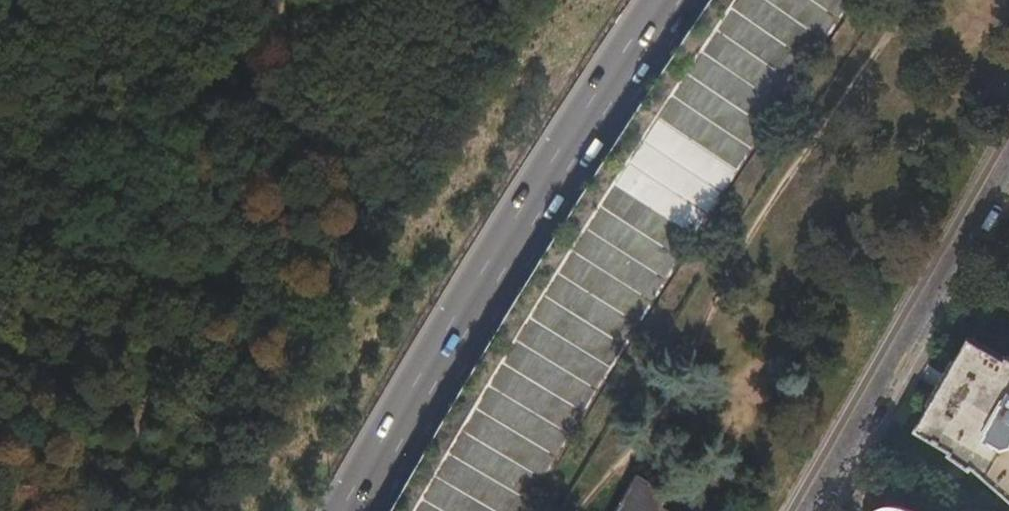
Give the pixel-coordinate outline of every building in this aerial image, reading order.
[(932,403),(935,404),(920,430),(974,460),(1008,491),(1008,359),(973,338),(959,363),(956,362),(932,403)] [(632,474),(611,510),(667,510),(659,506),(666,493),(632,474)]
